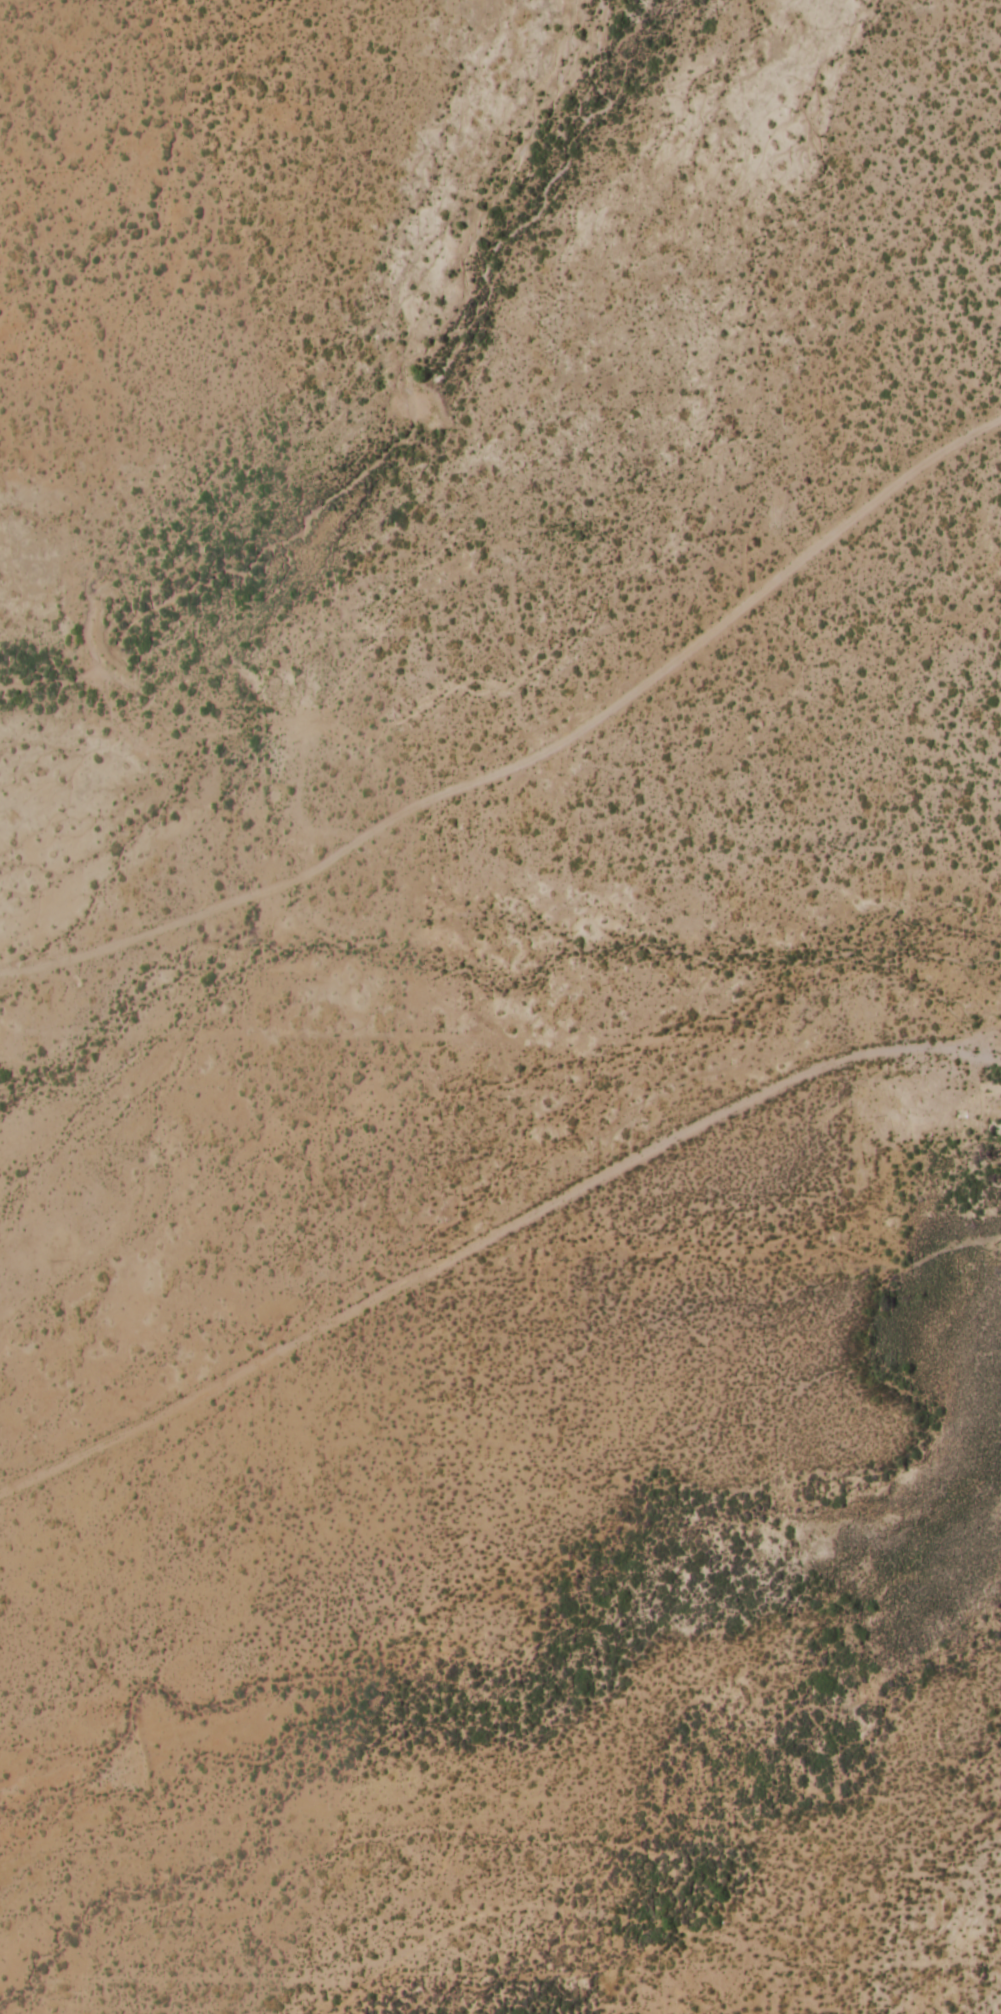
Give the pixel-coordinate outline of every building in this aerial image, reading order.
[(968,1111),(968,1120),(956,1120),(956,1111),(968,1111)] [(989,1134),(994,1134),(994,1140),(1000,1140),(1000,1122),(989,1122),(989,1134)]
